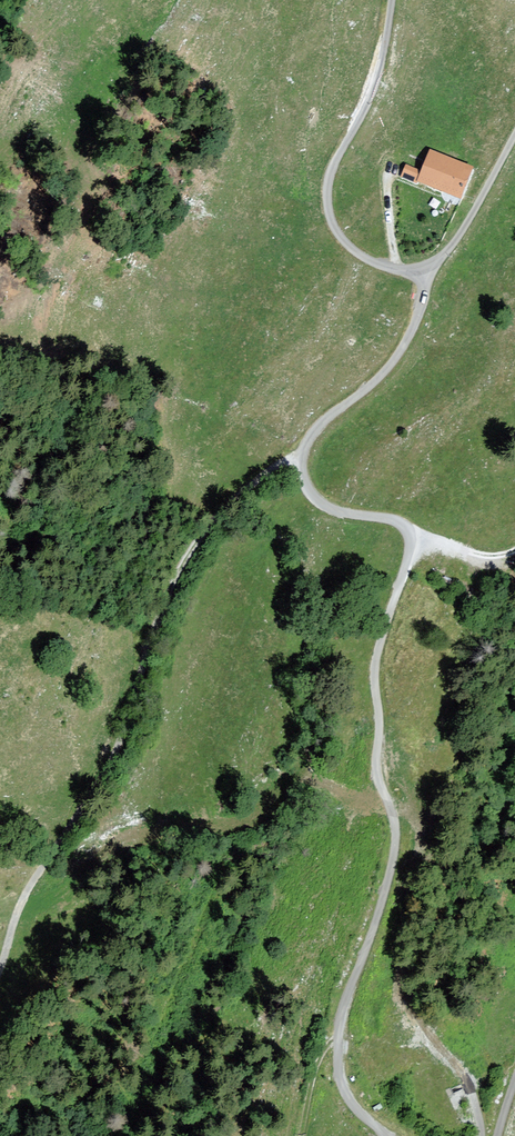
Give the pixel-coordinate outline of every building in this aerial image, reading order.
[(469,173),(424,152),(416,170),(402,164),(396,178),(409,184),(454,205),(469,173)] [(468,1095),(464,1085),(449,1091),(453,1101),(468,1095)]
